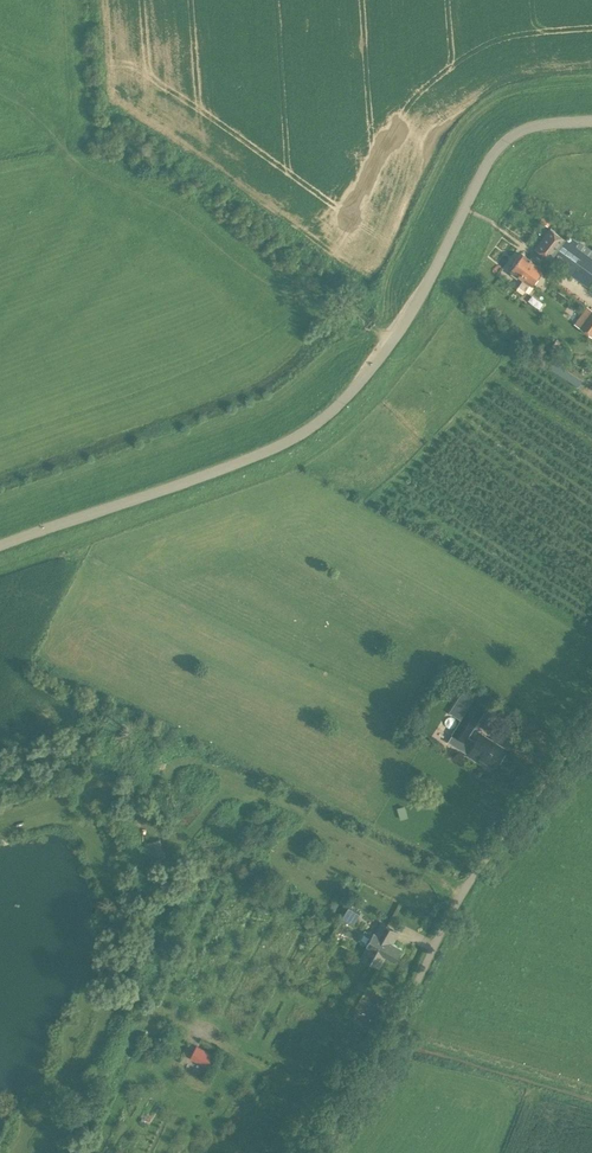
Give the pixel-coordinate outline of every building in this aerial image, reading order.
[(535,248),(588,286),(591,281),(591,257),(549,226),(541,237),(543,238),(535,248)] [(512,271),(510,274),(517,279),(519,276),(523,279),(519,286),(525,291),(530,284),(531,284),(543,269),(538,265),(540,262),(532,256),(530,259),(523,254),(512,270),(512,271)] [(574,324),(591,337),(591,309),(587,306),(574,324)] [(466,711),(452,733),(465,742),(486,707),(474,700),(462,693),(455,704),(466,711)] [(481,733),(468,754),(478,760),(480,757),(495,766),(507,749),(481,733)] [(344,916),(355,922),(361,911),(349,905),(344,916)] [(401,933),(382,923),(376,934),(375,934),(368,947),(368,948),(362,959),(381,969),(387,958),(396,963),(403,949),(395,944),(401,933)] [(191,1057),(209,1066),(216,1053),(198,1043),(191,1057)]
